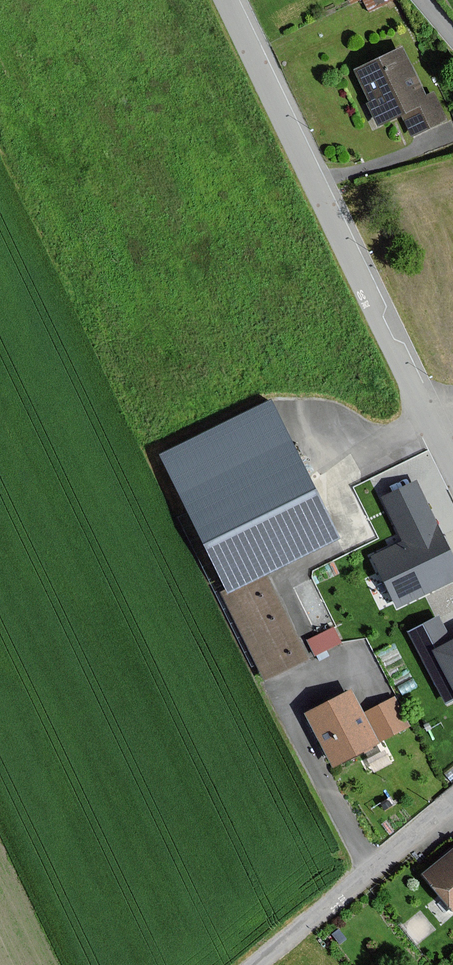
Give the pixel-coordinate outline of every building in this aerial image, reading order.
[(424,98),(402,50),(356,71),(380,122),(401,112),(411,134),(444,119),(432,94),(424,98)] [(337,548),(269,406),(155,460),(263,685),(305,665),(266,582),(337,548)] [(413,484),(381,500),(402,543),(371,558),(395,608),(452,580),(452,567),(413,484)] [(449,642),(436,617),(406,633),(409,638),(413,646),(444,705),(452,700),(452,640),(449,642)] [(333,621),(307,633),(315,650),(341,637),(333,621)] [(374,745),(348,693),(305,715),(331,766),(374,745)] [(406,726),(391,700),(368,712),(383,739),(406,726)] [(452,906),(452,852),(426,876),(452,906)]
